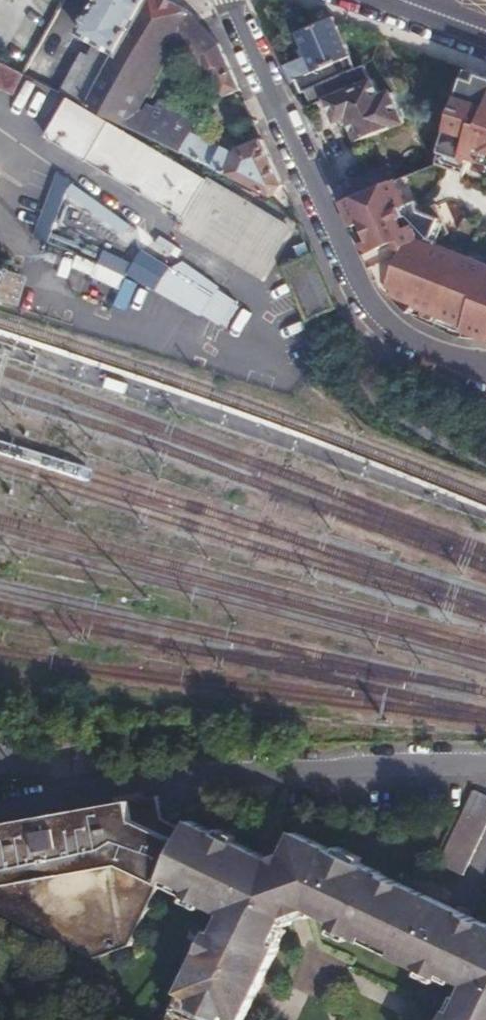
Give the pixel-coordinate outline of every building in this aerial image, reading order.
[(60,93),(87,106),(130,28),(145,0),(97,0),(91,9),(89,8),(75,33),(93,42),(86,55),(81,53),(60,93)] [(171,0),(145,0),(130,28),(155,42),(176,3),(171,0)] [(130,28),(87,106),(124,124),(142,91),(151,75),(160,80),(177,50),(200,61),(218,45),(189,12),(176,3),(155,42),(130,28)] [(355,69),(335,23),(333,22),(298,36),(306,56),(282,67),(289,81),(293,80),(298,94),(304,91),(355,69)] [(22,74),(37,46),(21,37),(11,56),(0,51),(0,63),(22,74)] [(237,90),(218,45),(200,61),(212,89),(216,88),(219,97),(237,90)] [(16,94),(26,76),(22,74),(0,63),(0,86),(16,94)] [(369,83),(362,66),(355,69),(304,91),(310,108),(326,102),(336,122),(345,118),(356,141),(399,122),(385,89),(376,92),(372,82),(369,83)] [(433,162),(461,173),(467,156),(485,164),(485,77),(464,68),(433,162)] [(142,91),(124,124),(133,129),(146,105),(154,109),(159,99),(151,96),(142,91)] [(146,105),(133,129),(150,137),(168,104),(159,99),(154,109),(146,105)] [(293,229),(71,100),(48,138),(187,220),(181,232),(264,280),(293,229)] [(168,104),(150,137),(175,149),(185,132),(193,116),(168,104)] [(185,132),(175,149),(209,166),(218,148),(214,146),(185,132)] [(272,197),(280,184),(260,139),(233,152),(219,146),(218,148),(209,166),(272,197)] [(393,180),(396,179),(388,162),(341,183),(348,200),(393,180)] [(89,237),(59,229),(73,180),(54,174),(36,240),(85,254),(89,237)] [(393,180),(348,200),(343,203),(381,284),(400,303),(415,319),(457,336),(471,338),(474,331),(485,337),(485,266),(435,246),(432,241),(448,234),(433,203),(418,210),(413,200),(404,204),(393,180)] [(240,297),(178,264),(176,268),(141,250),(132,266),(105,252),(99,263),(224,329),(240,297)] [(309,320),(337,308),(312,255),(286,266),(309,320)] [(0,275),(0,308),(9,311),(18,281),(0,275)] [(92,950),(133,943),(161,880),(228,913),(220,934),(213,931),(170,1019),(248,1019),(285,945),(282,943),(294,915),(307,910),(324,919),(321,926),(439,982),(442,977),(465,990),(456,1010),(451,1008),(445,1019),(485,1019),(485,925),(291,833),(285,849),(298,856),(293,867),(270,874),(266,866),(255,861),(259,849),(191,818),(186,824),(164,815),(160,790),(0,822),(0,910),(92,950)] [(437,864),(463,877),(485,826),(485,799),(470,792),(437,864)]
